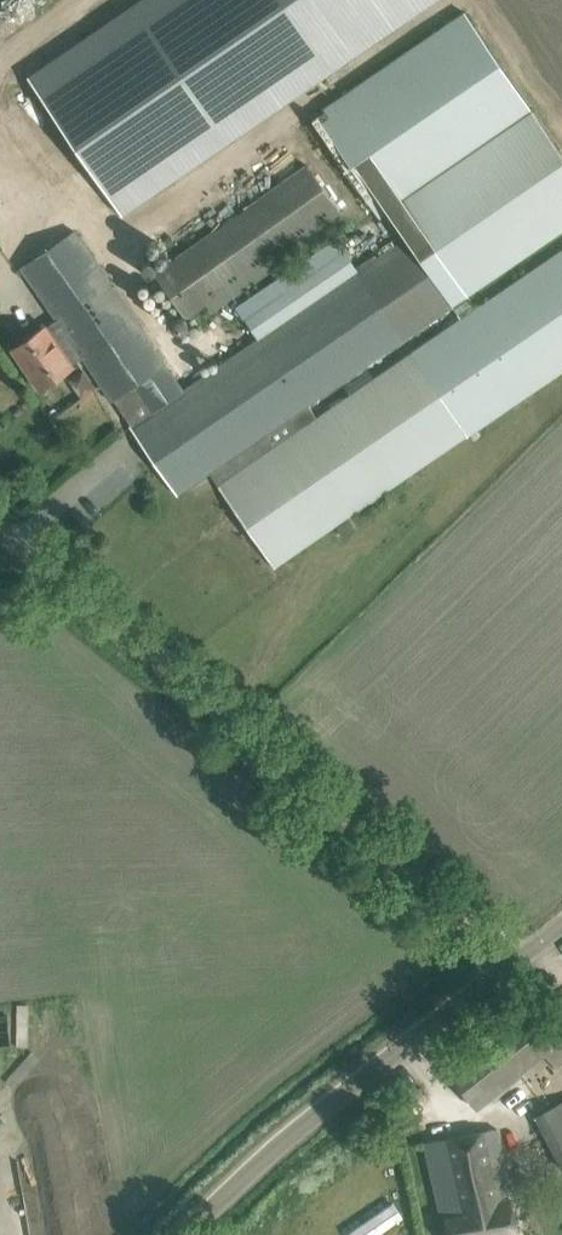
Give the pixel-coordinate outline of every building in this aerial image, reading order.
[(0,96),(0,134),(28,174),(70,146),(119,218),(438,0),(140,0),(0,96)] [(389,210),(533,111),(465,11),(310,117),(379,217),(389,210)] [(453,304),(510,267),(561,232),(561,153),(533,111),(389,210),(408,238),(412,243),(453,304)] [(211,306),(348,224),(313,166),(155,261),(200,335),(221,323),(211,306)] [(113,400),(135,385),(153,410),(182,391),(72,231),(21,267),(57,319),(83,357),(113,400)] [(153,410),(131,426),(177,494),(209,472),(308,404),(453,304),(412,243),(408,238),(386,251),(359,270),(345,250),(246,318),(259,338),(182,391),(153,410)] [(209,472),(274,567),(358,509),(361,513),(385,497),(383,493),(561,371),(561,249),(317,417),(308,404),(209,472)] [(0,318),(0,337),(10,352),(13,350),(40,389),(73,365),(73,364),(83,357),(57,319),(47,327),(28,300),(15,309),(15,308),(0,318)] [(350,517),(337,526),(343,536),(357,527),(350,517)] [(544,1020),(530,1001),(445,1067),(477,1108),(518,1076),(517,1075),(545,1053),(559,1071),(561,1069),(561,1042),(544,1020)] [(561,1167),(561,1100),(536,1115),(561,1167)] [(448,1234),(514,1234),(516,1234),(510,1198),(511,1198),(497,1127),(425,1142),(438,1212),(443,1211),(448,1234)] [(348,1233),(349,1234),(377,1234),(403,1217),(393,1202),(348,1233)]
